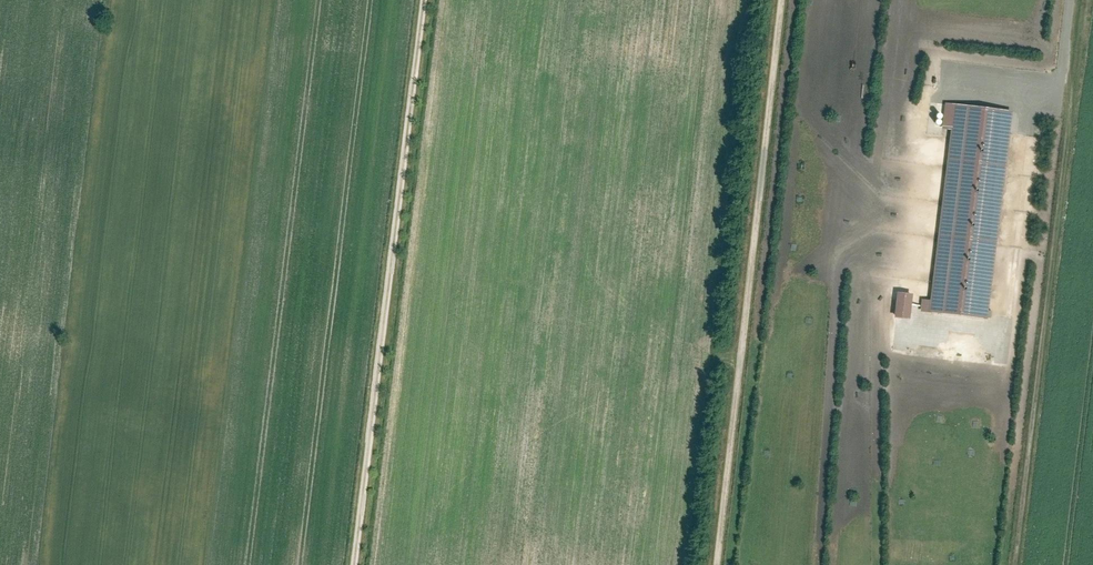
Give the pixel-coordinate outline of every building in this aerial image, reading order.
[(1016,114),(958,106),(929,311),(987,319),(1016,114)] [(913,296),(897,294),(894,319),(910,321),(913,296)]
